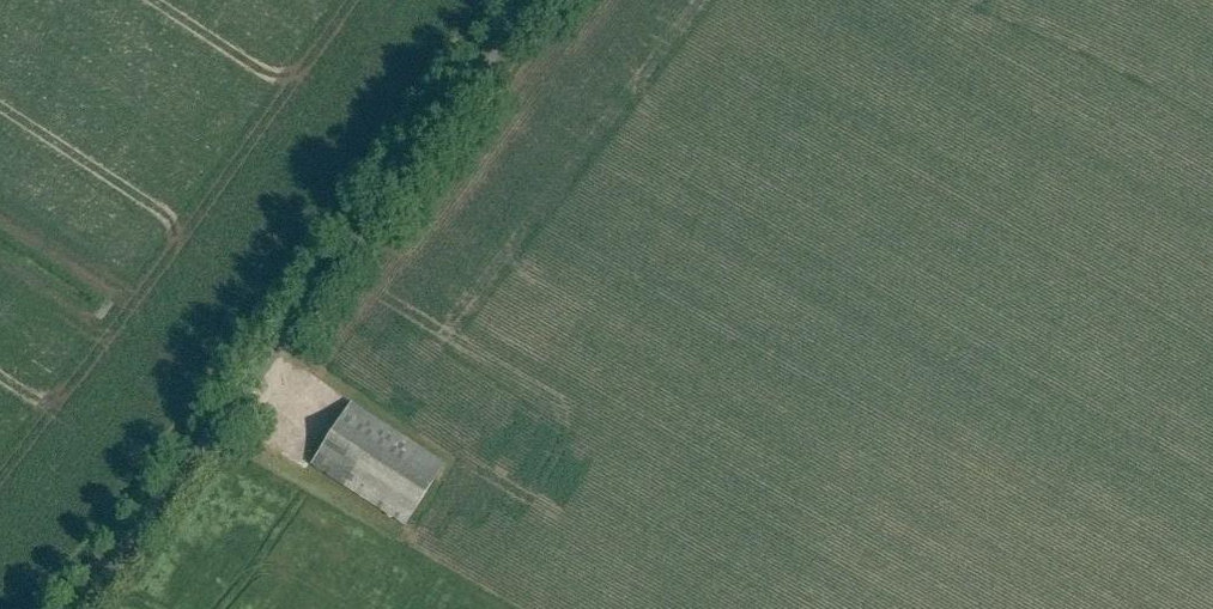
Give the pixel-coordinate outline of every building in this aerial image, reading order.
[(446,463),(351,402),(311,464),(405,525),(446,463)]
